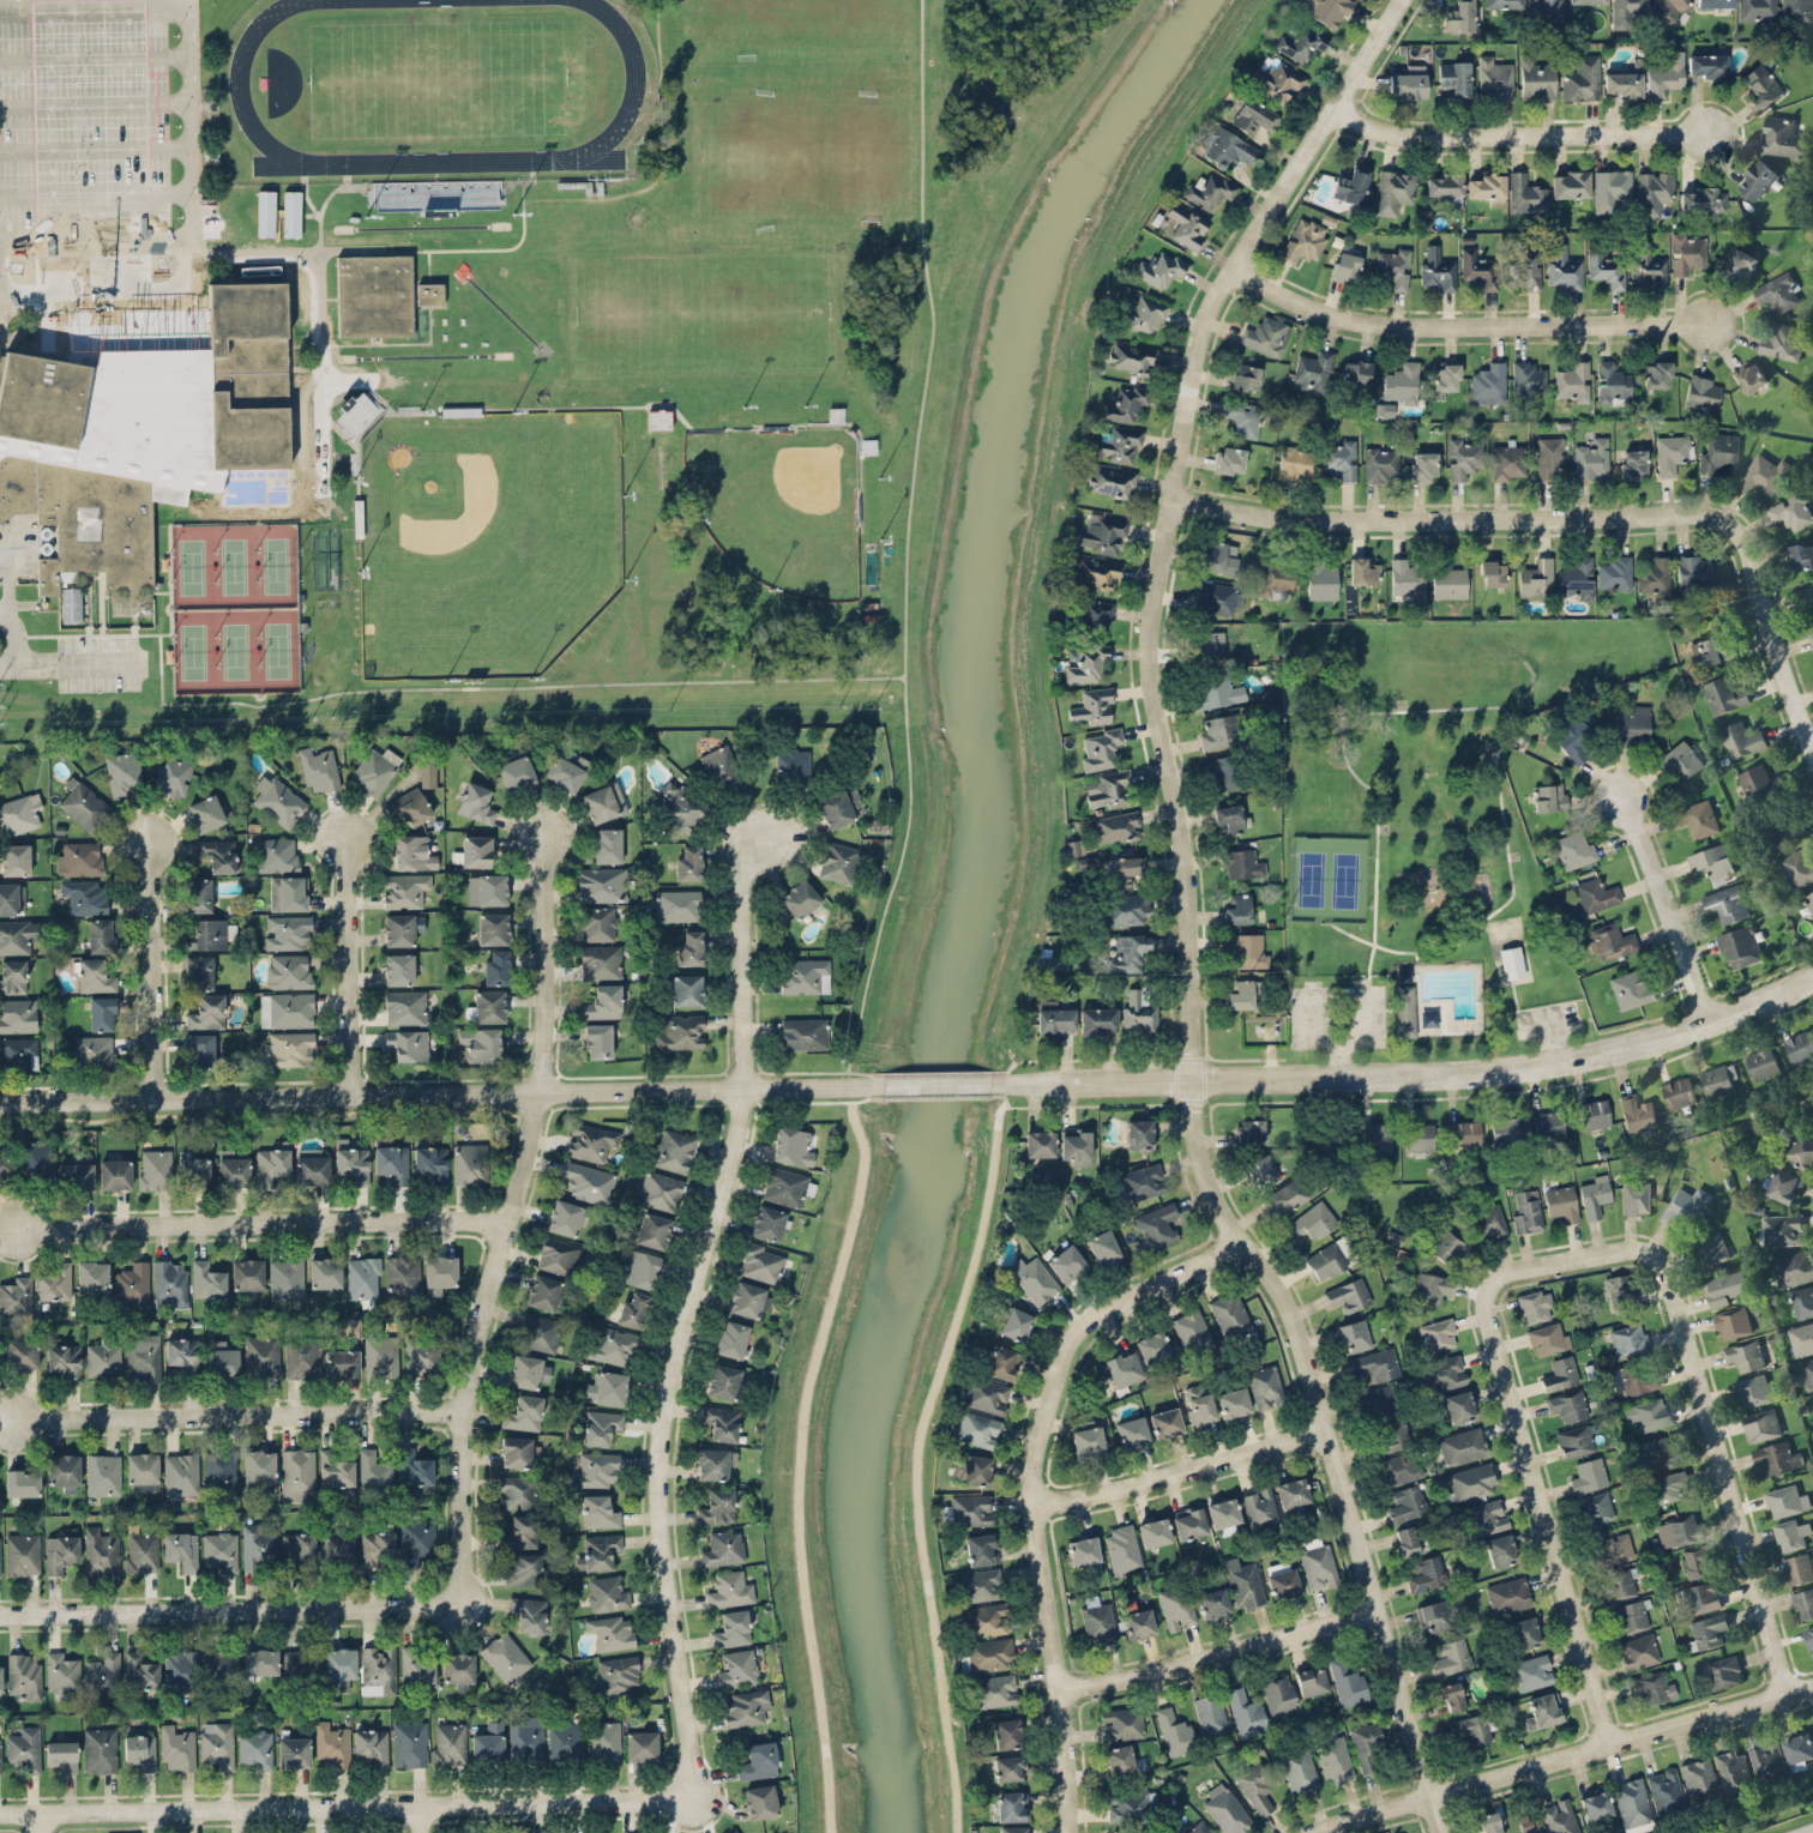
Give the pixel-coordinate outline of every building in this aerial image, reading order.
[(1294,5),(1336,30),(1353,0),(1308,0),(1297,0),(1294,5)] [(1456,10),(1442,10),(1442,30),(1472,30),(1472,0),(1456,0),(1456,10)] [(1528,20),(1564,20),(1564,0),(1528,0),(1528,20)] [(1610,28),(1625,28),(1625,16),(1648,16),(1648,0),(1610,0),(1610,28)] [(1678,24),(1678,11),(1689,11),(1689,0),(1654,0),(1654,24),(1678,24)] [(1775,0),(1739,0),(1739,18),(1775,18),(1775,0)] [(1781,18),(1811,18),(1811,0),(1781,0),(1781,18)] [(1275,49),(1305,59),(1306,53),(1319,56),(1326,34),(1299,25),(1294,41),(1278,36),(1275,49)] [(1531,64),(1531,52),(1520,52),(1520,98),(1555,98),(1555,64),(1531,64)] [(1598,53),(1574,53),(1574,66),(1561,66),(1561,98),(1598,98),(1598,53)] [(1687,53),(1687,78),(1725,78),(1725,53),(1687,53)] [(1512,65),(1495,65),(1495,55),(1478,55),(1478,96),(1512,96),(1512,65)] [(1271,67),(1260,61),(1248,84),(1288,105),(1305,76),(1276,59),(1271,67)] [(1469,101),(1469,60),(1439,60),(1439,88),(1450,88),(1450,101),(1469,101)] [(1741,76),(1748,85),(1742,90),(1757,109),(1782,91),(1760,61),(1741,76)] [(1426,64),(1401,64),(1401,74),(1389,74),(1389,98),(1426,98),(1426,64)] [(1682,64),(1646,64),(1646,95),(1668,95),(1668,85),(1682,85),(1682,64)] [(1604,97),(1640,97),(1640,71),(1604,71),(1604,97)] [(1272,132),(1281,113),(1243,96),(1231,123),(1254,133),(1258,126),(1272,132)] [(1805,131),(1793,129),(1794,116),(1765,114),(1761,151),(1803,155),(1805,131)] [(1259,149),(1217,123),(1199,152),(1222,167),(1228,156),(1247,168),(1259,149)] [(1734,182),(1752,200),(1778,173),(1760,156),(1734,182)] [(1335,174),(1335,200),(1365,200),(1365,165),(1350,165),(1350,174),(1335,174)] [(1410,205),(1416,174),(1379,168),(1372,215),(1396,218),(1398,203),(1410,205)] [(1594,211),(1618,211),(1618,199),(1630,199),(1630,169),(1594,169),(1594,211)] [(1510,211),(1547,211),(1547,183),(1524,183),(1524,170),(1510,170),(1510,211)] [(1552,170),(1552,195),(1588,195),(1588,170),(1552,170)] [(1674,170),(1637,170),(1637,216),(1661,216),(1661,204),(1674,204),(1674,170)] [(1462,173),(1426,173),(1426,197),(1450,197),(1450,209),(1462,209),(1462,173)] [(1505,173),(1466,173),(1466,199),(1505,199),(1505,173)] [(1216,197),(1230,201),(1236,182),(1209,174),(1207,179),(1191,174),(1182,199),(1212,209),(1216,197)] [(1725,186),(1680,186),(1680,209),(1704,209),(1704,219),(1725,219),(1725,186)] [(1195,251),(1212,219),(1175,198),(1164,217),(1175,223),(1169,235),(1195,251)] [(1315,259),(1330,229),(1299,215),(1281,254),(1300,264),(1305,254),(1315,259)] [(1695,264),(1704,264),(1704,237),(1672,237),(1672,273),(1695,273),(1695,264)] [(1667,285),(1667,255),(1652,255),(1652,241),(1632,241),(1632,285),(1667,285)] [(1547,288),(1582,288),(1582,255),(1570,255),(1570,242),(1547,242),(1547,288)] [(1454,289),(1454,257),(1442,257),(1442,243),(1422,243),(1422,289),(1454,289)] [(1722,267),(1745,279),(1758,257),(1735,243),(1722,267)] [(1513,288),(1540,288),(1540,245),(1513,245),(1513,288)] [(1168,276),(1180,281),(1188,260),(1157,247),(1150,265),(1137,259),(1131,273),(1163,288),(1168,276)] [(1408,290),(1409,247),(1375,247),(1375,277),(1386,277),(1385,290),(1408,290)] [(1460,278),(1483,278),(1483,290),(1498,290),(1498,258),(1474,258),(1474,247),(1460,247),(1460,278)] [(1624,288),(1624,257),(1600,257),(1600,247),(1588,247),(1588,278),(1610,278),(1610,288),(1624,288)] [(1360,253),(1335,249),(1331,277),(1355,281),(1360,253)] [(412,255),(414,334),(338,336),(337,257),(412,255)] [(1777,310),(1802,299),(1788,270),(1751,287),(1761,309),(1773,303),(1777,310)] [(14,511),(0,521),(0,372),(4,349),(95,366),(100,350),(192,348),(191,338),(194,332),(201,328),(209,327),(209,282),(285,281),(289,468),(225,469),(223,475),(240,477),(237,493),(150,477),(152,589),(37,590),(36,512),(14,511)] [(444,285),(445,303),(418,305),(418,285),(444,285)] [(1167,303),(1140,294),(1137,305),(1128,302),(1121,322),(1155,336),(1167,303)] [(1239,343),(1278,357),(1290,324),(1261,313),(1258,324),(1246,320),(1239,343)] [(1795,361),(1803,328),(1778,320),(1775,332),(1764,328),(1758,350),(1795,361)] [(1152,373),(1156,348),(1110,342),(1108,367),(1152,373)] [(1333,352),(1313,348),(1311,358),(1299,356),(1291,385),(1324,392),(1333,352)] [(1339,384),(1363,390),(1371,361),(1347,355),(1339,384)] [(1730,374),(1747,394),(1769,378),(1752,357),(1730,374)] [(1417,400),(1417,360),(1396,360),(1396,372),(1384,372),(1384,400),(1417,400)] [(1555,392),(1588,392),(1589,360),(1567,360),(1566,370),(1555,370),(1555,392)] [(1597,360),(1597,403),(1630,403),(1630,370),(1618,370),(1618,360),(1597,360)] [(1669,386),(1669,360),(1643,360),(1643,386),(1669,386)] [(1505,361),(1482,361),(1482,373),(1470,372),(1470,403),(1505,403),(1505,361)] [(1512,392),(1544,392),(1544,361),(1512,361),(1512,392)] [(1229,386),(1255,391),(1260,367),(1234,362),(1229,386)] [(1459,362),(1430,362),(1430,397),(1445,397),(1445,390),(1459,390),(1459,362)] [(1684,403),(1716,410),(1722,379),(1689,373),(1684,403)] [(1148,403),(1150,388),(1119,382),(1114,406),(1103,404),(1101,416),(1134,422),(1138,400),(1148,403)] [(353,400),(347,395),(339,406),(342,409),(333,421),(358,439),(381,407),(360,391),(353,400)] [(1231,435),(1260,439),(1265,405),(1225,400),(1223,422),(1233,423),(1231,435)] [(669,428),(669,408),(646,408),(646,428),(669,428)] [(1142,429),(1109,426),(1108,436),(1094,434),(1091,458),(1137,464),(1142,429)] [(1722,472),(1723,464),(1735,464),(1737,434),(1711,432),(1711,444),(1700,442),(1698,470),(1722,472)] [(1607,435),(1585,435),(1585,446),(1573,446),(1573,477),(1607,477),(1607,435)] [(1689,462),(1689,435),(1657,435),(1657,475),(1679,475),(1679,462),(1689,462)] [(1565,436),(1536,436),(1536,478),(1565,478),(1565,436)] [(1482,438),(1448,438),(1448,478),(1471,478),(1471,468),(1482,468),(1482,438)] [(862,439),(863,453),(875,452),(874,439),(862,439)] [(1355,440),(1321,440),(1321,471),(1332,471),(1332,481),(1355,481),(1355,440)] [(1523,480),(1524,444),(1492,444),(1492,480),(1523,480)] [(1277,478),(1308,481),(1312,447),(1279,445),(1277,478)] [(1242,474),(1242,446),(1216,446),(1216,474),(1242,474)] [(1397,482),(1397,446),(1363,446),(1363,482),(1397,482)] [(1646,476),(1646,447),(1619,447),(1619,476),(1646,476)] [(1410,480),(1436,480),(1436,451),(1410,451),(1410,480)] [(1769,451),(1765,457),(1755,451),(1736,484),(1754,495),(1759,486),(1772,493),(1789,464),(1769,451)] [(1132,498),(1136,471),(1090,465),(1086,490),(1132,498)] [(1812,517),(1812,507),(1797,486),(1766,511),(1778,525),(1784,520),(1795,532),(1812,517)] [(267,514),(314,514),(314,496),(267,496),(267,514)] [(182,518),(228,518),(228,500),(182,500),(182,518)] [(1127,518),(1092,514),(1090,524),(1079,523),(1077,547),(1122,554),(1127,518)] [(1239,543),(1200,539),(1198,568),(1235,572),(1239,543)] [(1793,569),(1812,565),(1812,546),(1812,539),(1787,545),(1793,569)] [(1669,592),(1669,554),(1648,554),(1648,565),(1637,565),(1637,592),(1669,592)] [(1709,590),(1709,554),(1676,554),(1676,590),(1709,590)] [(1116,587),(1120,561),(1074,555),(1071,581),(1116,587)] [(1607,555),(1607,566),(1597,566),(1597,589),(1630,589),(1630,555),(1607,555)] [(1379,556),(1349,556),(1349,584),(1379,584),(1379,556)] [(1558,567),(1558,597),(1591,597),(1591,556),(1568,556),(1568,567),(1558,567)] [(1391,598),(1423,598),(1423,568),(1413,568),(1413,557),(1391,557),(1391,598)] [(1478,585),(1505,585),(1505,559),(1478,559),(1478,585)] [(1336,598),(1336,560),(1308,560),(1308,598),(1336,598)] [(1260,598),(1293,596),(1290,561),(1258,563),(1260,598)] [(1518,561),(1518,596),(1552,596),(1552,561),(1518,561)] [(1433,596),(1465,596),(1465,566),(1433,566),(1433,596)] [(1243,586),(1195,579),(1191,609),(1233,615),(1235,605),(1241,605),(1243,586)] [(1795,589),(1800,605),(1812,602),(1812,584),(1795,589)] [(81,588),(62,587),(62,606),(69,607),(69,621),(80,621),(81,588)] [(1109,634),(1110,601),(1082,601),(1080,634),(1109,634)] [(1215,659),(1215,631),(1193,631),(1193,659),(1215,659)] [(1733,657),(1728,632),(1694,639),(1699,664),(1733,657)] [(1097,680),(1097,657),(1107,657),(1107,649),(1070,649),(1070,680),(1097,680)] [(1197,707),(1245,700),(1242,683),(1230,685),(1228,674),(1193,679),(1197,707)] [(1741,680),(1730,685),(1725,674),(1701,682),(1712,713),(1748,700),(1741,680)] [(1113,722),(1110,687),(1079,689),(1080,701),(1068,703),(1070,724),(1113,722)] [(1615,744),(1649,744),(1649,704),(1615,704),(1615,744)] [(1198,717),(1201,748),(1239,743),(1235,713),(1198,717)] [(1576,764),(1586,753),(1579,744),(1589,735),(1572,717),(1550,737),(1576,764)] [(1717,726),(1727,759),(1766,746),(1759,724),(1746,729),(1742,719),(1717,726)] [(1114,766),(1113,749),(1121,748),(1120,729),(1080,732),(1083,768),(1114,766)] [(1680,783),(1703,761),(1680,738),(1657,760),(1680,783)] [(700,753),(715,794),(742,784),(727,743),(700,753)] [(299,749),(305,791),(337,788),(332,746),(299,749)] [(379,754),(368,747),(347,778),(374,797),(402,758),(385,746),(379,754)] [(775,783),(808,783),(808,748),(775,748),(775,783)] [(135,749),(104,754),(110,796),(141,791),(135,749)] [(536,780),(524,752),(495,764),(507,792),(536,780)] [(183,798),(193,761),(161,753),(151,790),(183,798)] [(585,770),(555,753),(542,776),(571,794),(585,770)] [(420,785),(435,785),(435,754),(420,754),(420,785)] [(1235,786),(1229,754),(1205,759),(1211,791),(1235,786)] [(1773,770),(1767,773),(1761,761),(1736,773),(1751,803),(1782,788),(1773,770)] [(252,803),(287,830),(308,801),(265,770),(252,786),(260,792),(252,803)] [(1130,802),(1126,770),(1096,773),(1098,786),(1086,788),(1089,807),(1130,802)] [(60,789),(66,795),(58,804),(90,832),(112,806),(72,773),(60,789)] [(490,822),(498,803),(487,800),(490,789),(465,780),(456,810),(490,822)] [(588,821),(625,812),(618,783),(580,791),(588,821)] [(710,808),(682,784),(674,795),(665,788),(652,802),(688,833),(710,808)] [(1565,809),(1565,784),(1532,784),(1532,809),(1565,809)] [(393,821),(403,815),(409,826),(432,813),(416,785),(383,804),(393,821)] [(817,798),(826,827),(863,815),(854,786),(817,798)] [(186,803),(197,833),(227,821),(215,791),(186,803)] [(1,836),(40,827),(37,809),(42,808),(39,793),(0,801),(0,833),(1,836)] [(1692,837),(1717,831),(1709,798),(1673,808),(1678,826),(1689,824),(1692,837)] [(1246,830),(1240,802),(1212,807),(1217,834),(1246,830)] [(1807,830),(1796,806),(1764,820),(1775,844),(1807,830)] [(1140,837),(1137,812),(1094,815),(1096,842),(1140,837)] [(1577,826),(1552,844),(1570,870),(1595,854),(1577,826)] [(620,862),(620,827),(592,827),(592,862),(620,862)] [(393,833),(393,867),(436,867),(436,848),(426,848),(426,833),(393,833)] [(490,866),(490,834),(463,834),(463,845),(453,845),(453,866),(490,866)] [(297,837),(258,837),(258,869),(297,869),(297,837)] [(209,870),(236,870),(236,838),(198,838),(198,852),(209,852),(209,870)] [(817,874),(851,885),(861,849),(827,839),(817,874)] [(61,873),(101,873),(101,840),(61,840),(61,873)] [(1078,849),(1077,840),(1068,842),(1070,850),(1078,849)] [(1711,885),(1736,875),(1723,840),(1687,855),(1692,868),(1704,864),(1711,885)] [(1,875),(30,875),(30,844),(1,844),(1,875)] [(700,845),(675,845),(675,880),(700,880),(700,845)] [(1806,854),(1801,845),(1778,858),(1794,887),(1812,877),(1812,850),(1806,854)] [(1223,850),(1225,878),(1265,875),(1264,861),(1252,862),(1252,848),(1223,850)] [(1074,858),(1076,868),(1090,867),(1089,856),(1074,858)] [(1104,856),(1104,887),(1133,887),(1133,873),(1143,873),(1143,856),(1104,856)] [(627,867),(578,867),(578,902),(627,902),(627,867)] [(429,873),(383,873),(383,908),(420,908),(420,892),(429,892),(429,873)] [(468,904),(505,904),(505,873),(468,873),(468,904)] [(278,875),(278,909),(305,909),(305,875),(278,875)] [(1574,882),(1583,912),(1621,900),(1615,881),(1601,885),(1598,875),(1574,882)] [(185,911),(211,911),(211,876),(185,876),(185,911)] [(801,923),(824,900),(801,876),(778,899),(801,923)] [(107,912),(107,880),(61,880),(61,912),(107,912)] [(0,883),(0,914),(26,913),(24,882),(0,883)] [(1748,915),(1739,882),(1701,894),(1707,915),(1719,911),(1723,922),(1748,915)] [(1812,917),(1812,889),(1803,893),(1812,917)] [(699,890),(657,890),(657,919),(699,919),(699,890)] [(1104,894),(1104,924),(1148,923),(1148,893),(1104,894)] [(1223,922),(1251,922),(1251,893),(1223,893),(1223,922)] [(614,905),(580,905),(580,940),(614,940),(614,905)] [(507,943),(507,912),(478,912),(478,943),(507,943)] [(383,914),(383,945),(410,945),(410,933),(422,933),(422,914),(383,914)] [(311,916),(265,916),(265,948),(307,948),(307,937),(311,937),(311,916)] [(114,952),(114,917),(88,918),(88,952),(114,952)] [(230,941),(234,941),(234,918),(195,918),(195,936),(186,936),(186,947),(230,947),(230,941)] [(1595,961),(1639,947),(1632,928),(1620,931),(1616,918),(1585,929),(1595,961)] [(30,940),(40,940),(39,920),(0,921),(0,954),(30,954),(30,940)] [(1763,955),(1749,922),(1715,935),(1728,969),(1763,955)] [(703,964),(703,929),(677,929),(677,964),(703,964)] [(1227,966),(1266,966),(1266,933),(1227,933),(1227,966)] [(1149,948),(1149,934),(1115,934),(1115,941),(1107,941),(1107,972),(1140,972),(1140,948),(1149,948)] [(620,978),(620,945),(580,945),(580,978),(620,978)] [(1499,949),(1505,980),(1526,975),(1519,945),(1499,949)] [(507,948),(483,948),(483,983),(507,983),(507,948)] [(384,953),(384,983),(412,983),(412,953),(384,953)] [(185,989),(211,989),(211,954),(185,954),(185,989)] [(311,954),(269,954),(269,987),(311,987),(311,954)] [(24,958),(1,958),(1,972),(0,972),(0,993),(24,993),(24,958)] [(78,990),(114,990),(114,970),(103,970),(103,958),(78,958),(78,990)] [(781,993),(830,993),(830,958),(791,958),(791,969),(781,969),(781,993)] [(1655,996),(1648,976),(1639,979),(1634,967),(1607,978),(1619,1009),(1655,996)] [(673,975),(673,1005),(701,1005),(701,975),(673,975)] [(1225,1008),(1254,1008),(1254,979),(1225,979),(1225,1008)] [(620,1017),(620,983),(594,983),(594,996),(583,996),(583,1017),(620,1017)] [(1414,984),(1397,984),(1397,1036),(1414,1036),(1414,984)] [(1122,1032),(1157,1032),(1157,1002),(1145,1002),(1145,987),(1122,987),(1122,1032)] [(385,1023),(426,1023),(426,990),(385,990),(385,1023)] [(504,990),(474,990),(474,1002),(469,1002),(469,1021),(504,1021),(504,990)] [(314,1026),(314,993),(258,993),(258,1026),(314,1026)] [(224,1026),(224,994),(198,994),(198,1007),(186,1007),(186,1026),(224,1026)] [(90,1029),(115,1029),(115,996),(90,996),(90,1029)] [(1,1015),(0,1015),(0,1031),(36,1031),(36,997),(1,997),(1,1015)] [(1037,1035),(1074,1035),(1074,1007),(1037,1007),(1037,1035)] [(1078,1033),(1116,1033),(1116,1007),(1078,1007),(1078,1033)] [(703,1014),(667,1014),(667,1026),(656,1026),(656,1047),(703,1047),(703,1014)] [(827,1018),(782,1018),(782,1048),(827,1048),(827,1018)] [(610,1023),(584,1023),(584,1057),(610,1057),(610,1023)] [(499,1061),(499,1027),(458,1027),(458,1050),(464,1050),(464,1061),(499,1061)] [(1812,1054),(1812,1038),(1809,1027),(1782,1036),(1790,1061),(1812,1054)] [(426,1029),(384,1029),(384,1044),(396,1044),(396,1059),(426,1059),(426,1029)] [(186,1066),(212,1066),(212,1032),(186,1032),(186,1066)] [(314,1032),(263,1032),(263,1065),(305,1065),(305,1054),(314,1054),(314,1032)] [(74,1068),(114,1068),(114,1035),(74,1035),(74,1068)] [(36,1036),(0,1036),(0,1057),(1,1057),(1,1068),(36,1068),(36,1036)] [(1779,1069),(1770,1044),(1743,1054),(1753,1079),(1779,1069)] [(1706,1097),(1737,1086),(1729,1061),(1698,1072),(1706,1097)] [(1661,1083),(1669,1109),(1695,1101),(1687,1074),(1661,1083)] [(1651,1099),(1639,1102),(1637,1091),(1620,1093),(1626,1132),(1656,1127),(1651,1099)] [(1577,1103),(1583,1129),(1610,1123),(1606,1097),(1577,1103)] [(1565,1111),(1535,1110),(1535,1139),(1564,1140),(1565,1111)] [(1152,1119),(1126,1119),(1126,1147),(1152,1147),(1152,1119)] [(1236,1144),(1264,1144),(1264,1119),(1236,1119),(1236,1144)] [(1528,1120),(1492,1120),(1492,1141),(1528,1141),(1528,1120)] [(602,1162),(604,1147),(615,1150),(620,1132),(572,1121),(565,1153),(602,1162)] [(1480,1144),(1480,1121),(1447,1121),(1447,1144),(1480,1144)] [(1390,1122),(1362,1122),(1362,1150),(1390,1150),(1390,1122)] [(1433,1150),(1433,1122),(1404,1122),(1404,1150),(1433,1150)] [(812,1164),(815,1130),(776,1127),(772,1160),(812,1164)] [(695,1135),(665,1129),(663,1140),(652,1138),(648,1164),(687,1171),(695,1135)] [(1090,1164),(1090,1129),(1061,1129),(1061,1164),(1090,1164)] [(1025,1130),(1025,1156),(1054,1156),(1054,1130),(1025,1130)] [(1812,1158),(1812,1138),(1805,1130),(1785,1151),(1803,1169),(1812,1158)] [(1348,1132),(1324,1132),(1324,1146),(1348,1146),(1348,1132)] [(49,1139),(19,1139),(19,1178),(49,1178),(49,1139)] [(452,1182),(486,1182),(486,1142),(452,1142),(452,1182)] [(408,1183),(408,1144),(374,1145),(374,1171),(386,1171),(386,1183),(408,1183)] [(275,1174),(288,1174),(288,1145),(255,1145),(255,1183),(275,1183),(275,1174)] [(446,1182),(446,1146),(412,1145),(412,1171),(432,1171),(432,1182),(446,1182)] [(347,1171),(347,1184),(367,1184),(367,1146),(335,1146),(335,1171),(347,1171)] [(13,1174),(5,1148),(0,1150),(0,1178),(13,1174)] [(171,1148),(138,1148),(138,1188),(171,1188),(171,1148)] [(218,1186),(248,1186),(248,1158),(235,1158),(235,1148),(218,1148),(218,1186)] [(1242,1163),(1253,1189),(1281,1180),(1270,1152),(1242,1163)] [(92,1153),(71,1153),(71,1164),(58,1164),(58,1190),(92,1190),(92,1153)] [(295,1182),(327,1182),(327,1154),(295,1154),(295,1182)] [(176,1186),(209,1186),(209,1157),(176,1157),(176,1186)] [(130,1188),(130,1158),(100,1158),(100,1188),(130,1188)] [(614,1171),(564,1159),(559,1180),(571,1182),(567,1195),(607,1204),(614,1171)] [(1167,1190),(1160,1162),(1121,1171),(1128,1200),(1167,1190)] [(1791,1202),(1803,1176),(1777,1164),(1765,1190),(1791,1202)] [(761,1198),(799,1206),(801,1195),(812,1198),(817,1176),(769,1165),(761,1198)] [(683,1180),(646,1169),(637,1200),(674,1212),(683,1180)] [(1277,1207),(1281,1213),(1311,1195),(1299,1175),(1260,1199),(1269,1213),(1277,1207)] [(1601,1204),(1610,1202),(1608,1175),(1580,1177),(1584,1218),(1601,1217),(1601,1204)] [(1559,1188),(1558,1180),(1543,1182),(1548,1214),(1561,1212),(1562,1223),(1578,1220),(1573,1186),(1559,1188)] [(1621,1214),(1649,1214),(1649,1181),(1621,1181),(1621,1214)] [(1661,1211),(1680,1229),(1712,1194),(1700,1184),(1692,1194),(1684,1187),(1661,1211)] [(1544,1228),(1536,1187),(1508,1193),(1517,1232),(1544,1228)] [(584,1206),(555,1196),(546,1226),(573,1236),(584,1206)] [(1302,1231),(1311,1241),(1337,1222),(1320,1199),(1282,1228),(1291,1240),(1302,1231)] [(1133,1214),(1142,1238),(1132,1241),(1137,1255),(1177,1242),(1169,1219),(1177,1217),(1173,1201),(1133,1214)] [(1506,1236),(1499,1202),(1471,1207),(1478,1241),(1506,1236)] [(781,1241),(787,1211),(757,1204),(751,1235),(781,1241)] [(663,1249),(673,1220),(644,1210),(634,1240),(663,1249)] [(1802,1213),(1763,1213),(1763,1243),(1802,1243),(1802,1213)] [(1427,1248),(1456,1268),(1472,1246),(1445,1225),(1427,1248)] [(1086,1235),(1095,1265),(1119,1258),(1110,1229),(1086,1235)] [(1704,1266),(1729,1256),(1721,1231),(1694,1240),(1704,1266)] [(576,1277),(584,1246),(542,1235),(534,1266),(576,1277)] [(1359,1260),(1348,1235),(1305,1255),(1317,1280),(1359,1260)] [(739,1273),(777,1283),(785,1250),(747,1241),(739,1273)] [(1065,1284),(1088,1265),(1068,1241),(1046,1260),(1065,1284)] [(651,1289),(661,1256),(625,1246),(615,1279),(651,1289)] [(1809,1248),(1771,1258),(1778,1286),(1812,1278),(1812,1262),(1809,1248)] [(1036,1306),(1060,1285),(1031,1250),(1007,1270),(1036,1306)] [(418,1254),(386,1254),(386,1294),(418,1294),(418,1254)] [(423,1284),(456,1284),(456,1254),(423,1254),(423,1284)] [(309,1256),(309,1286),(339,1286),(339,1256),(309,1256)] [(379,1298),(379,1256),(347,1256),(347,1298),(379,1298)] [(192,1296),(225,1296),(225,1271),(204,1271),(204,1258),(192,1258),(192,1296)] [(261,1288),(261,1258),(231,1258),(231,1288),(261,1288)] [(302,1298),(302,1258),(269,1258),(269,1298),(302,1298)] [(37,1298),(71,1298),(71,1260),(49,1260),(49,1273),(37,1273),(37,1298)] [(77,1291),(109,1291),(109,1260),(77,1260),(77,1291)] [(149,1307),(149,1260),(126,1260),(126,1271),(114,1271),(114,1296),(124,1296),(124,1307),(149,1307)] [(187,1306),(187,1260),(152,1260),(152,1306),(187,1306)] [(1701,1279),(1710,1306),(1749,1295),(1741,1267),(1701,1279)] [(1453,1278),(1419,1271),(1413,1300),(1436,1306),(1439,1294),(1450,1296),(1453,1278)] [(525,1303),(558,1310),(565,1280),(532,1272),(525,1303)] [(1609,1307),(1634,1301),(1627,1272),(1602,1278),(1609,1307)] [(8,1274),(8,1284),(0,1284),(0,1313),(31,1313),(31,1274),(8,1274)] [(1323,1292),(1329,1306),(1339,1301),(1344,1313),(1372,1301),(1360,1276),(1323,1292)] [(727,1306),(755,1321),(770,1294),(741,1278),(727,1306)] [(1790,1289),(1797,1316),(1812,1312),(1812,1283),(1790,1289)] [(1516,1295),(1524,1325),(1548,1316),(1540,1288),(1516,1295)] [(616,1321),(643,1327),(651,1295),(625,1289),(616,1321)] [(1222,1339),(1251,1331),(1239,1290),(1210,1298),(1222,1339)] [(1023,1341),(1035,1316),(1010,1304),(998,1329),(1023,1341)] [(1719,1339),(1752,1328),(1745,1306),(1712,1315),(1719,1339)] [(1170,1320),(1189,1357),(1216,1344),(1195,1307),(1170,1320)] [(554,1352),(561,1320),(518,1310),(512,1343),(554,1352)] [(1419,1327),(1428,1352),(1458,1339),(1448,1314),(1419,1327)] [(748,1325),(723,1319),(715,1352),(739,1358),(748,1325)] [(1342,1352),(1371,1346),(1366,1319),(1337,1324),(1342,1352)] [(1812,1350),(1812,1319),(1787,1327),(1795,1356),(1812,1350)] [(1534,1356),(1570,1346),(1561,1320),(1525,1329),(1534,1356)] [(1608,1329),(1615,1356),(1648,1347),(1640,1321),(1608,1329)] [(631,1365),(637,1332),(598,1326),(592,1358),(631,1365)] [(1173,1355),(1181,1352),(1169,1327),(1162,1330),(1173,1355)] [(1134,1340),(1144,1363),(1170,1351),(1161,1328),(1134,1340)] [(137,1370),(137,1380),(159,1380),(159,1333),(126,1333),(126,1370),(137,1370)] [(278,1376),(278,1334),(245,1334),(245,1376),(278,1376)] [(284,1377),(318,1377),(318,1335),(284,1335),(284,1377)] [(396,1374),(396,1335),(363,1335),(363,1374),(396,1374)] [(199,1337),(165,1337),(165,1363),(179,1363),(179,1374),(199,1374),(199,1337)] [(1722,1347),(1725,1362),(1736,1358),(1741,1371),(1765,1364),(1755,1337),(1722,1347)] [(7,1338),(7,1367),(37,1367),(37,1338),(7,1338)] [(120,1338),(86,1338),(86,1380),(120,1380),(120,1338)] [(405,1338),(405,1374),(439,1374),(439,1338),(405,1338)] [(206,1379),(237,1379),(237,1346),(225,1346),(225,1340),(206,1340),(206,1379)] [(1019,1352),(993,1343),(983,1371),(1010,1380),(1019,1352)] [(80,1344),(47,1344),(47,1369),(60,1369),(60,1381),(80,1381),(80,1344)] [(1345,1358),(1350,1375),(1366,1370),(1369,1382),(1399,1374),(1391,1345),(1345,1358)] [(1145,1376),(1127,1346),(1102,1362),(1120,1392),(1145,1376)] [(357,1349),(324,1349),(324,1376),(357,1376),(357,1349)] [(538,1387),(541,1357),(511,1353),(507,1385),(538,1387)] [(1420,1364),(1428,1393),(1466,1381),(1458,1353),(1420,1364)] [(1579,1381),(1571,1353),(1549,1359),(1553,1373),(1541,1376),(1544,1391),(1579,1381)] [(1799,1359),(1806,1388),(1812,1386),(1812,1356),(1799,1359)] [(1658,1387),(1655,1368),(1644,1370),(1643,1361),(1612,1368),(1618,1395),(1658,1387)] [(706,1393),(734,1399),(741,1369),(713,1362),(706,1393)] [(1255,1409),(1284,1401),(1276,1363),(1247,1370),(1255,1409)] [(625,1405),(628,1374),(600,1369),(597,1382),(586,1381),(584,1399),(625,1405)] [(1731,1381),(1739,1406),(1771,1398),(1765,1373),(1731,1381)] [(1010,1385),(970,1375),(964,1404),(1002,1413),(1010,1385)] [(1181,1387),(1192,1429),(1217,1423),(1206,1381),(1181,1387)] [(1397,1410),(1389,1383),(1356,1394),(1365,1421),(1397,1410)] [(1223,1418),(1251,1410),(1243,1386),(1216,1394),(1223,1418)] [(1477,1416),(1469,1388),(1444,1395),(1452,1423),(1477,1416)] [(1565,1423),(1589,1415),(1580,1388),(1547,1399),(1550,1412),(1560,1410),(1565,1423)] [(542,1397),(511,1393),(507,1427),(538,1429),(542,1397)] [(1669,1422),(1662,1395),(1624,1406),(1632,1434),(1669,1422)] [(1149,1413),(1156,1439),(1183,1430),(1176,1405),(1149,1413)] [(1740,1413),(1748,1442),(1781,1433),(1773,1405),(1740,1413)] [(737,1440),(737,1406),(701,1406),(701,1424),(712,1424),(712,1440),(737,1440)] [(583,1442),(608,1445),(608,1434),(621,1434),(622,1412),(584,1410),(583,1442)] [(993,1448),(1000,1419),(963,1410),(954,1437),(993,1448)] [(1150,1440),(1142,1413),(1114,1423),(1122,1449),(1150,1440)] [(1375,1455),(1413,1442),(1403,1416),(1366,1430),(1375,1455)] [(1600,1448),(1592,1422),(1555,1430),(1562,1458),(1600,1448)] [(1106,1454),(1100,1424),(1071,1430),(1077,1460),(1106,1454)] [(1488,1454),(1481,1425),(1438,1435),(1445,1465),(1488,1454)] [(1678,1461),(1672,1434),(1632,1442),(1638,1470),(1678,1461)] [(501,1466),(532,1466),(532,1436),(501,1436),(501,1466)] [(1802,1465),(1799,1448),(1788,1451),(1785,1440),(1751,1447),(1755,1465),(1765,1463),(1767,1472),(1802,1465)] [(432,1483),(432,1458),(409,1458),(409,1446),(398,1446),(398,1483),(432,1483)] [(273,1481),(273,1448),(242,1448),(242,1481),(273,1481)] [(281,1448),(281,1499),(314,1499),(314,1448),(281,1448)] [(320,1487),(354,1487),(354,1459),(335,1459),(335,1448),(320,1448),(320,1487)] [(360,1495),(392,1495),(392,1459),(373,1459),(373,1448),(360,1448),(360,1495)] [(734,1448),(697,1448),(697,1479),(734,1479),(734,1448)] [(203,1449),(203,1491),(235,1491),(235,1449),(203,1449)] [(156,1452),(126,1452),(126,1488),(156,1488),(156,1452)] [(198,1491),(198,1452),(163,1452),(163,1491),(198,1491)] [(619,1452),(583,1452),(583,1464),(573,1464),(573,1484),(619,1484),(619,1452)] [(1384,1484),(1422,1477),(1417,1452),(1379,1460),(1384,1484)] [(79,1453),(48,1453),(48,1488),(79,1488),(79,1453)] [(120,1495),(120,1453),(86,1453),(86,1495),(120,1495)] [(963,1483),(988,1484),(989,1455),(963,1454),(963,1483)] [(1568,1477),(1573,1493),(1608,1484),(1601,1455),(1576,1463),(1579,1475),(1568,1477)] [(1489,1461),(1447,1473),(1454,1501),(1498,1490),(1489,1461)] [(38,1495),(38,1469),(5,1469),(5,1495),(38,1495)] [(1650,1502),(1688,1493),(1682,1469),(1644,1479),(1650,1502)] [(499,1475),(499,1507),(534,1507),(534,1475),(499,1475)] [(1308,1500),(1301,1476),(1275,1484),(1282,1508),(1308,1500)] [(1801,1481),(1763,1491),(1770,1517),(1808,1506),(1801,1481)] [(1387,1507),(1392,1523),(1428,1511),(1419,1483),(1395,1490),(1398,1503),(1387,1507)] [(1241,1494),(1252,1531),(1279,1524),(1269,1485),(1241,1494)] [(731,1488),(709,1488),(709,1502),(697,1502),(697,1521),(731,1521),(731,1488)] [(1584,1525),(1615,1515),(1607,1489),(1576,1499),(1584,1525)] [(619,1526),(619,1505),(607,1505),(607,1494),(582,1494),(582,1526),(619,1526)] [(988,1524),(988,1494),(945,1494),(945,1524),(988,1524)] [(1205,1505),(1212,1528),(1240,1520),(1231,1495),(1205,1505)] [(1463,1508),(1471,1537),(1508,1525),(1499,1496),(1463,1508)] [(1179,1539),(1207,1532),(1200,1505),(1171,1512),(1179,1539)] [(500,1546),(536,1546),(536,1514),(511,1514),(511,1527),(500,1527),(500,1546)] [(1664,1519),(1668,1543),(1701,1538),(1698,1514),(1664,1519)] [(1144,1546),(1171,1539),(1164,1515),(1138,1523),(1144,1546)] [(1778,1550),(1811,1544),(1805,1515),(1773,1521),(1778,1550)] [(399,1568),(420,1568),(420,1555),(432,1555),(432,1519),(399,1519),(399,1568)] [(265,1523),(241,1523),(241,1568),(276,1568),(276,1531),(265,1531),(265,1523)] [(1132,1523),(1103,1530),(1113,1572),(1143,1564),(1132,1523)] [(84,1573),(118,1573),(118,1533),(100,1533),(100,1524),(84,1524),(84,1573)] [(393,1556),(393,1524),(373,1524),(373,1531),(361,1531),(361,1567),(373,1567),(373,1556),(393,1556)] [(1393,1528),(1401,1556),(1421,1550),(1414,1524),(1393,1528)] [(235,1570),(235,1526),(215,1526),(215,1533),(203,1533),(203,1561),(213,1561),(213,1570),(235,1570)] [(124,1572),(157,1572),(157,1528),(124,1528),(124,1572)] [(354,1528),(321,1528),(321,1558),(331,1558),(331,1569),(354,1569),(354,1528)] [(700,1564),(743,1562),(741,1528),(710,1531),(711,1543),(699,1544),(700,1564)] [(163,1560),(175,1560),(175,1572),(195,1572),(195,1530),(163,1530),(163,1560)] [(281,1532),(281,1568),(303,1568),(303,1557),(314,1557),(314,1532),(281,1532)] [(1484,1539),(1492,1567),(1517,1561),(1510,1532),(1484,1539)] [(38,1533),(5,1533),(5,1574),(38,1574),(38,1533)] [(44,1573),(66,1573),(66,1561),(79,1561),(78,1533),(44,1534),(44,1573)] [(610,1568),(610,1552),(621,1552),(620,1533),(584,1536),(584,1552),(577,1552),(578,1569),(610,1568)] [(998,1562),(998,1533),(966,1533),(966,1562),(998,1562)] [(1080,1564),(1082,1573),(1101,1569),(1095,1534),(1066,1540),(1071,1566),(1080,1564)] [(1337,1582),(1325,1534),(1300,1540),(1301,1548),(1299,1549),(1309,1590),(1337,1582)] [(1595,1537),(1595,1562),(1630,1562),(1630,1537),(1595,1537)] [(1711,1570),(1703,1544),(1679,1552),(1687,1579),(1711,1570)] [(1812,1577),(1812,1568),(1808,1550),(1781,1557),(1789,1584),(1812,1577)] [(538,1552),(514,1552),(514,1564),(504,1564),(504,1584),(538,1584),(538,1552)] [(1410,1592),(1448,1581),(1439,1552),(1411,1561),(1415,1573),(1405,1575),(1410,1592)] [(1243,1564),(1241,1554),(1222,1558),(1236,1611),(1265,1603),(1254,1562),(1243,1564)] [(1272,1599),(1300,1592),(1291,1558),(1264,1566),(1272,1599)] [(958,1602),(1002,1597),(999,1567),(954,1573),(958,1602)] [(1597,1578),(1604,1602),(1640,1591),(1633,1567),(1597,1578)] [(705,1586),(707,1606),(753,1600),(751,1578),(741,1579),(740,1569),(715,1573),(716,1585),(705,1586)] [(628,1606),(625,1574),(588,1578),(591,1611),(628,1606)] [(1493,1614),(1531,1604),(1523,1575),(1484,1586),(1493,1614)] [(1681,1587),(1688,1614),(1721,1605),(1713,1579),(1681,1587)] [(1157,1591),(1167,1630),(1195,1623),(1186,1584),(1157,1591)] [(1790,1591),(1797,1618),(1812,1614),(1812,1585),(1790,1591)] [(1230,1614),(1224,1586),(1197,1592),(1203,1620),(1230,1614)] [(546,1598),(510,1594),(507,1615),(518,1616),(517,1629),(542,1632),(546,1598)] [(1098,1604),(1098,1597),(1084,1597),(1084,1644),(1114,1644),(1114,1604),(1098,1604)] [(1651,1623),(1642,1597),(1607,1609),(1616,1635),(1651,1623)] [(1150,1608),(1134,1610),(1132,1600),(1122,1602),(1124,1610),(1120,1610),(1127,1639),(1155,1633),(1150,1608)] [(1421,1632),(1451,1628),(1448,1600),(1417,1603),(1421,1632)] [(968,1636),(1007,1632),(1004,1602),(964,1608),(968,1636)] [(749,1641),(746,1608),(721,1611),(722,1624),(711,1627),(713,1646),(749,1641)] [(1722,1641),(1718,1632),(1729,1628),(1724,1611),(1689,1621),(1692,1633),(1685,1635),(1689,1651),(1722,1641)] [(586,1632),(594,1630),(596,1650),(633,1646),(630,1614),(585,1618),(586,1632)] [(1541,1642),(1532,1615),(1507,1622),(1514,1650),(1541,1642)] [(1801,1628),(1811,1657),(1812,1656),(1812,1624),(1801,1628)] [(531,1662),(504,1629),(478,1651),(506,1683),(531,1662)] [(1660,1659),(1651,1630),(1615,1642),(1625,1670),(1660,1659)] [(1010,1636),(969,1641),(970,1652),(960,1653),(963,1672),(1012,1666),(1010,1636)] [(1471,1665),(1463,1636),(1436,1644),(1440,1654),(1429,1658),(1434,1676),(1471,1665)] [(361,1645),(361,1683),(369,1683),(369,1693),(396,1693),(396,1645),(361,1645)] [(434,1684),(434,1657),(412,1657),(412,1645),(400,1645),(400,1684),(434,1684)] [(277,1648),(242,1647),(242,1674),(276,1674),(277,1648)] [(355,1676),(355,1647),(324,1647),(324,1676),(355,1676)] [(198,1648),(164,1648),(164,1689),(198,1689),(198,1648)] [(235,1680),(235,1648),(205,1648),(205,1680),(235,1680)] [(314,1686),(314,1648),(282,1648),(282,1686),(314,1686)] [(757,1681),(752,1648),(725,1651),(727,1664),(717,1665),(719,1686),(757,1681)] [(47,1689),(79,1689),(79,1651),(47,1651),(47,1689)] [(97,1651),(97,1662),(85,1662),(85,1696),(120,1696),(120,1651),(97,1651)] [(125,1688),(159,1688),(159,1662),(137,1662),(137,1651),(125,1651),(125,1688)] [(30,1652),(7,1652),(7,1696),(41,1696),(41,1662),(30,1662),(30,1652)] [(472,1652),(442,1652),(442,1683),(472,1683),(472,1652)] [(1517,1689),(1553,1681),(1546,1653),(1511,1662),(1517,1689)] [(1704,1662),(1711,1688),(1742,1680),(1735,1653),(1704,1662)] [(1367,1698),(1359,1666),(1347,1669),(1342,1654),(1327,1659),(1341,1705),(1367,1698)] [(639,1689),(636,1656),(601,1658),(602,1680),(594,1680),(595,1693),(639,1689)] [(1295,1670),(1302,1696),(1330,1689),(1323,1663),(1295,1670)] [(1642,1693),(1645,1704),(1675,1695),(1667,1668),(1627,1680),(1632,1696),(1642,1693)] [(1270,1713),(1297,1706),(1287,1671),(1260,1678),(1270,1713)] [(977,1705),(1016,1704),(1014,1674),(975,1676),(977,1705)] [(1447,1711),(1465,1706),(1458,1680),(1439,1684),(1447,1711)] [(1246,1700),(1242,1684),(1227,1689),(1239,1735),(1266,1728),(1258,1696),(1246,1700)] [(1522,1712),(1528,1729),(1564,1718),(1554,1689),(1529,1698),(1532,1708),(1522,1712)] [(723,1693),(724,1725),(769,1723),(767,1690),(723,1693)] [(1230,1730),(1219,1690),(1193,1698),(1203,1737),(1230,1730)] [(1189,1723),(1180,1725),(1175,1705),(1156,1708),(1167,1755),(1195,1748),(1189,1723)] [(1143,1736),(1139,1706),(1100,1711),(1103,1741),(1143,1736)] [(1453,1739),(1464,1736),(1466,1747),(1496,1738),(1489,1710),(1448,1720),(1453,1739)] [(508,1714),(508,1761),(542,1761),(542,1714),(508,1714)] [(995,1748),(1020,1747),(1018,1717),(993,1719),(995,1748)] [(350,1767),(349,1727),(329,1728),(328,1720),(316,1720),(318,1768),(350,1767)] [(471,1763),(502,1763),(502,1720),(482,1720),(482,1732),(471,1732),(471,1763)] [(620,1720),(588,1720),(588,1761),(620,1761),(620,1720)] [(1349,1726),(1360,1773),(1374,1769),(1368,1747),(1383,1744),(1377,1720),(1349,1726)] [(199,1757),(211,1757),(211,1768),(233,1768),(233,1722),(199,1722),(199,1757)] [(392,1765),(426,1765),(426,1722),(392,1722),(392,1765)] [(464,1722),(432,1722),(432,1763),(464,1763),(464,1722)] [(161,1769),(194,1769),(194,1732),(174,1732),(174,1723),(161,1723),(161,1769)] [(580,1723),(548,1723),(548,1760),(580,1760),(580,1723)] [(5,1761),(18,1761),(18,1772),(40,1772),(40,1725),(16,1725),(16,1737),(5,1737),(5,1761)] [(83,1728),(84,1772),(116,1771),(116,1728),(83,1728)] [(271,1767),(271,1729),(239,1729),(239,1767),(271,1767)] [(387,1765),(387,1729),(354,1729),(354,1754),(366,1754),(366,1765),(387,1765)] [(625,1760),(656,1760),(656,1730),(625,1730),(625,1760)] [(1809,1730),(1782,1737),(1788,1762),(1812,1756),(1812,1745),(1809,1730)] [(155,1733),(124,1733),(124,1757),(135,1757),(135,1769),(155,1769),(155,1733)] [(278,1736),(278,1768),(309,1768),(309,1736),(278,1736)] [(1315,1743),(1326,1784),(1354,1775),(1342,1736),(1315,1743)] [(1760,1786),(1788,1775),(1773,1738),(1746,1749),(1760,1786)] [(77,1739),(46,1739),(46,1761),(58,1761),(58,1772),(77,1772),(77,1739)] [(746,1744),(748,1759),(736,1761),(739,1779),(781,1772),(775,1739),(746,1744)] [(1108,1775),(1133,1772),(1130,1743),(1104,1748),(1108,1775)] [(1279,1754),(1291,1795),(1320,1786),(1307,1745),(1279,1754)] [(1713,1754),(1725,1796),(1753,1789),(1741,1747),(1713,1754)] [(1026,1779),(1025,1755),(993,1756),(994,1780),(1026,1779)] [(1680,1763),(1691,1803),(1719,1796),(1707,1755),(1680,1763)] [(1266,1796),(1275,1791),(1258,1760),(1234,1774),(1258,1815),(1272,1808),(1266,1796)] [(1685,1807),(1675,1767),(1646,1774),(1656,1814),(1685,1807)] [(1612,1784),(1624,1832),(1629,1832),(1654,1826),(1640,1775),(1612,1784)] [(1224,1832),(1237,1832),(1252,1821),(1222,1780),(1198,1798),(1224,1832)] [(777,1814),(771,1783),(742,1787),(748,1819),(777,1814)] [(1612,1816),(1607,1789),(1579,1795),(1585,1822),(1612,1816)] [(1025,1790),(995,1790),(995,1820),(1025,1820),(1025,1790)] [(1107,1821),(1145,1821),(1145,1810),(1156,1810),(1156,1791),(1107,1791),(1107,1821)] [(1548,1832),(1579,1832),(1567,1797),(1540,1807),(1548,1832)] [(1483,1832),(1507,1832),(1498,1808),(1476,1815),(1483,1832)] [(1198,1819),(1184,1832),(1212,1832),(1198,1819)] [(1001,1825),(1001,1832),(1025,1832),(1025,1825),(1001,1825)]
